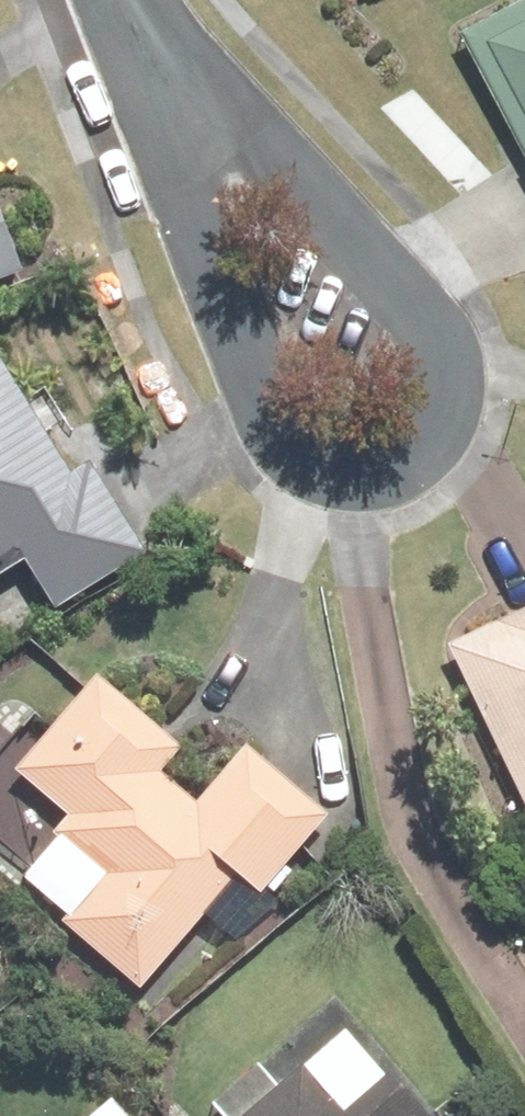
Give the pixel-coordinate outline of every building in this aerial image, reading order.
[(462,35),(524,158),(524,3),(462,35)] [(26,275),(0,198),(0,284),(26,275)] [(0,365),(0,583),(32,563),(64,615),(158,557),(99,460),(69,479),(0,365)] [(449,640),(524,799),(524,603),(449,640)] [(326,814),(244,744),(196,800),(163,772),(186,745),(98,671),(14,770),(72,820),(64,828),(107,864),(60,919),(142,990),(205,916),(224,933),(326,814)] [(353,1022),(244,1115),(434,1115),(353,1022)] [(111,1101),(94,1115),(123,1115),(111,1101)]
